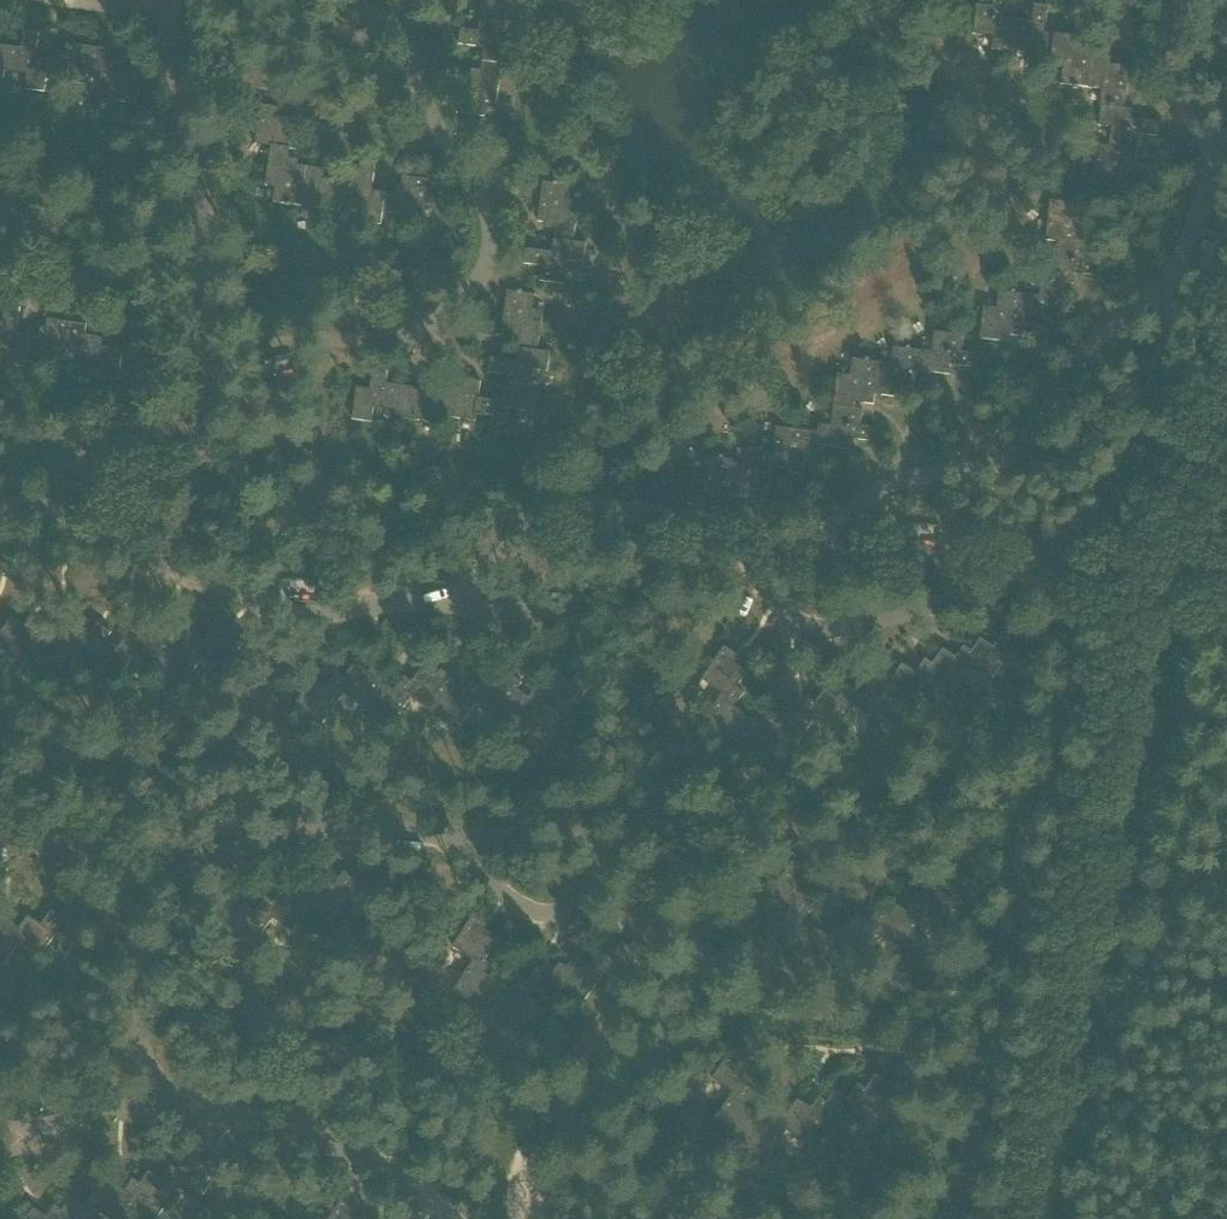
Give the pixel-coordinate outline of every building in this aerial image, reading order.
[(505,23),(512,24),(516,0),(485,0),(484,5),(482,5),(480,19),(505,23)] [(1013,47),(1015,22),(1005,21),(1007,0),(993,0),(992,9),(976,8),(973,33),(993,35),(991,50),(1012,52),(1013,47)] [(1030,23),(1015,22),(1013,47),(1031,49),(1030,64),(1050,66),(1054,35),(1044,34),(1046,8),(1032,6),(1030,23)] [(482,63),(502,65),(514,67),(517,48),(502,45),(505,23),(480,19),(478,33),(460,31),(458,46),(467,47),(466,54),(483,56),(482,63)] [(22,48),(8,47),(5,72),(27,75),(25,90),(45,92),(47,80),(49,60),(36,59),(39,33),(24,31),(22,48)] [(1087,88),(1090,57),(1092,46),(1072,44),(1073,37),(1054,35),(1050,66),(1064,68),(1062,86),(1073,87),(1072,88),(1077,88),(1077,87),(1087,88)] [(104,59),(105,59),(107,49),(67,44),(65,53),(58,52),(57,61),(49,60),(47,80),(86,85),(87,75),(101,77),(104,59)] [(5,72),(8,47),(0,45),(0,79),(4,79),(5,72)] [(1110,59),(1090,57),(1087,88),(1101,89),(1099,106),(1124,109),(1128,68),(1109,66),(1110,59)] [(123,62),(105,59),(104,59),(101,77),(98,99),(139,104),(143,72),(129,70),(129,72),(122,71),(123,62)] [(496,105),(502,65),(482,63),(481,70),(472,69),(471,76),(461,75),(456,115),(466,116),(466,118),(471,119),(471,117),(484,119),(486,103),(496,105)] [(301,118),(286,116),(286,118),(280,117),(282,108),(261,105),(256,145),(272,147),(291,150),(296,150),(301,118)] [(1113,128),(1111,147),(1136,150),(1138,134),(1154,136),(1156,122),(1129,119),(1130,109),(1124,109),(1099,106),(1097,127),(1113,128)] [(1133,179),(1136,150),(1111,147),(1094,145),(1090,185),(1108,187),(1108,191),(1124,192),(1125,178),(1133,179)] [(290,157),(291,150),(272,147),(266,186),(279,188),(277,201),(274,201),(274,203),(287,204),(286,206),(291,207),(291,205),(301,206),(307,167),(297,166),(298,158),(290,157)] [(358,182),(345,180),(341,205),(364,208),(361,223),(381,225),(383,213),(385,193),(372,191),(376,166),(361,164),(358,182)] [(340,212),(341,205),(345,180),(331,178),(330,180),(325,179),(326,170),(307,167),(301,206),(340,212)] [(393,194),(385,193),(383,213),(422,218),(423,208),(438,211),(440,198),(442,198),(443,193),(441,193),(442,183),(403,177),(401,187),(394,186),(393,194)] [(554,232),(553,240),(573,242),(578,203),(568,201),(570,186),(557,184),(557,182),(552,181),(552,184),(542,182),(536,222),(546,224),(545,231),(554,232)] [(1045,240),(1061,242),(1087,245),(1091,216),(1083,215),(1085,200),(1069,198),(1069,202),(1050,199),(1045,240)] [(585,244),(573,242),(553,240),(552,246),(535,244),(534,250),(525,249),(523,265),(541,267),(539,282),(564,285),(567,262),(583,264),(585,244)] [(1085,261),(1087,245),(1061,242),(1059,261),(1043,259),(1041,280),(1066,283),(1072,284),(1073,274),(1100,277),(1102,263),(1085,261)] [(1066,283),(1041,280),(1038,297),(1024,295),(1020,326),(1040,329),(1041,322),(1061,325),(1066,283)] [(518,340),(517,348),(536,351),(542,312),(532,310),(534,295),(521,293),(521,291),(516,290),(516,293),(506,291),(500,331),(510,332),(509,339),(518,340)] [(1019,338),(1020,326),(1024,295),(1014,294),(1015,292),(1010,292),(1010,293),(999,292),(997,310),(982,308),(977,339),(998,342),(999,335),(1019,338)] [(0,324),(0,349),(9,350),(7,365),(26,368),(28,355),(30,336),(17,334),(21,308),(6,306),(3,324),(0,324)] [(68,351),(82,353),(84,336),(86,336),(87,325),(47,319),(46,329),(39,328),(38,337),(30,336),(28,355),(67,361),(68,351)] [(921,349),(918,371),(950,375),(951,365),(978,368),(980,354),(962,351),(964,334),(934,330),(932,351),(921,349)] [(94,337),(86,336),(84,336),(82,353),(79,374),(119,380),(124,348),(110,346),(109,348),(99,346),(101,338),(94,337)] [(915,392),(918,371),(921,349),(912,348),(912,347),(907,346),(907,347),(897,346),(894,364),(880,362),(876,395),(895,397),(896,390),(915,392)] [(505,375),(503,389),(528,392),(531,370),(546,372),(549,352),(536,351),(517,348),(516,355),(499,352),(498,359),(489,358),(487,373),(505,375)] [(875,405),(876,395),(880,362),(870,361),(870,360),(866,359),(866,360),(855,359),(853,377),(838,375),(834,406),(837,407),(855,409),(855,408),(856,402),(875,405)] [(395,411),(398,386),(385,384),(387,366),(372,364),(368,390),(355,388),(351,420),(371,422),(373,407),(395,411)] [(474,421),(475,414),(477,399),(479,382),(459,379),(458,388),(452,388),(452,386),(439,384),(435,416),(474,421)] [(434,423),(435,416),(439,384),(419,381),(418,390),(412,390),(413,388),(398,386),(395,411),(394,418),(434,423)] [(535,393),(528,392),(503,389),(502,395),(486,393),(485,400),(477,399),(475,414),(492,416),(490,431),(514,434),(518,411),(532,413),(535,393)] [(819,424),(818,432),(816,445),(817,445),(849,449),(850,439),(877,442),(879,428),(862,425),(864,409),(855,408),(855,409),(837,407),(834,426),(819,424)] [(815,462),(817,445),(816,445),(818,432),(776,427),(773,451),(771,467),(773,467),(790,469),(789,473),(805,475),(807,461),(815,462)] [(769,493),(773,467),(771,467),(773,451),(764,450),(765,448),(760,448),(760,449),(749,448),(747,466),(733,464),(730,495),(749,498),(750,491),(769,493)] [(729,502),(730,495),(733,464),(734,461),(723,459),(724,458),(719,457),(719,459),(708,457),(706,475),(691,473),(688,504),(709,507),(709,500),(729,502)] [(1004,633),(1000,638),(1009,643),(1006,649),(1012,652),(1010,654),(1031,668),(1054,635),(1041,625),(1036,632),(1022,623),(1011,638),(1004,633)] [(197,637),(194,641),(202,647),(199,652),(205,656),(203,658),(224,672),(247,639),(233,630),(229,636),(215,627),(204,642),(197,637)] [(981,638),(972,651),(973,652),(964,665),(970,669),(969,671),(990,685),(1010,654),(1012,652),(1006,649),(1009,643),(1000,638),(994,647),(981,638)] [(953,695),(969,671),(970,669),(964,665),(973,652),(972,651),(965,646),(954,661),(943,654),(935,665),(926,659),(922,664),(930,670),(927,675),(933,679),(931,681),(953,695)] [(721,692),(701,723),(728,742),(745,717),(732,708),(743,692),(734,686),(743,673),(731,665),(736,657),(721,647),(701,678),(721,692)] [(343,693),(363,708),(382,681),(383,682),(388,675),(374,666),(370,672),(356,663),(345,678),(338,673),(328,687),(315,678),(296,704),(322,723),(343,693)] [(911,711),(931,681),(933,679),(927,675),(930,670),(922,664),(915,674),(902,666),(894,678),(886,691),(892,695),(890,697),(911,711)] [(411,697),(431,712),(450,685),(450,686),(455,679),(442,669),(437,676),(423,667),(412,682),(405,677),(402,681),(410,686),(407,691),(412,695),(411,697)] [(478,701),(499,715),(517,689),(518,690),(523,683),(509,673),(504,680),(491,670),(480,685),(473,680),(470,684),(477,690),(474,695),(480,699),(478,701)] [(813,721),(812,723),(833,737),(853,707),(874,721),(890,697),(892,695),(886,691),(894,678),(886,672),(878,684),(865,676),(856,689),(848,683),(836,700),(824,692),(816,704),(807,717),(813,721)] [(590,686),(576,676),(571,683),(558,674),(547,689),(540,684),(530,698),(518,690),(517,689),(499,715),(525,734),(546,705),(566,719),(590,686)] [(390,727),(411,697),(412,695),(407,691),(410,686),(402,681),(395,691),(383,682),(382,681),(363,708),(390,727)] [(457,730),(478,701),(480,699),(474,695),(477,690),(470,684),(463,695),(450,686),(450,685),(431,712),(457,730)] [(795,747),(812,723),(813,721),(807,717),(816,704),(807,698),(799,710),(787,702),(778,715),(769,709),(758,726),(745,717),(728,742),(756,760),(774,733),(795,747)] [(797,956),(816,928),(803,920),(814,903),(806,897),(814,884),(802,876),(807,869),(793,859),(769,893),(790,907),(770,937),(797,956)] [(313,890),(310,895),(307,899),(312,903),(311,905),(331,919),(351,890),(371,904),(394,871),(380,862),(375,869),(363,860),(355,873),(346,867),(335,884),(323,875),(313,890)] [(293,931),(311,905),(312,903),(307,899),(310,895),(313,890),(305,884),(298,895),(286,887),(275,902),(267,896),(257,911),(243,902),(225,928),(252,947),(273,917),(293,931)] [(924,919),(945,933),(968,899),(953,889),(949,896),(935,887),(926,900),(919,895),(914,902),(923,908),(920,913),(925,917),(924,919)] [(30,917),(22,929),(13,942),(19,946),(17,948),(38,962),(58,932),(79,946),(102,913),(87,903),(82,910),(70,902),(62,914),(53,909),(42,925),(30,917)] [(452,992),(479,1010),(497,982),(484,974),(495,957),(486,951),(495,939),(482,931),(487,923),(472,914),(450,948),(471,962),(452,992)] [(17,948),(19,946),(13,942),(22,929),(13,923),(5,935),(0,931),(0,970),(1,971),(17,948)] [(547,1011),(563,987),(564,985),(558,981),(567,968),(558,962),(550,974),(538,967),(530,979),(521,974),(510,990),(497,982),(479,1010),(507,1027),(526,997),(547,1011)] [(711,1124),(738,1143),(757,1115),(744,1106),(755,1090),(747,1084),(755,1071),(743,1063),(748,1056),(734,1046),(711,1080),(731,1094),(711,1124)] [(835,1092),(827,1104),(818,1116),(824,1120),(822,1123),(843,1137),(864,1107),(884,1121),(908,1088),(893,1078),(888,1085),(876,1076),(867,1089),(859,1083),(847,1100),(835,1092)] [(149,1174),(141,1186),(132,1198),(138,1202),(137,1205),(157,1218),(177,1189),(198,1203),(221,1169),(206,1159),(201,1167),(189,1158),(181,1171),(172,1165),(161,1182),(149,1174)] [(137,1205),(138,1202),(132,1198),(141,1186),(132,1180),(124,1192),(112,1184),(104,1196),(95,1191),(84,1207),(72,1199),(64,1211),(58,1218),(97,1218),(100,1214),(107,1218),(127,1218),(137,1205)] [(351,1216),(356,1209),(341,1199),(327,1218),(356,1218),(351,1216)] [(64,1211),(55,1205),(47,1217),(35,1209),(28,1218),(58,1218),(64,1211)]
